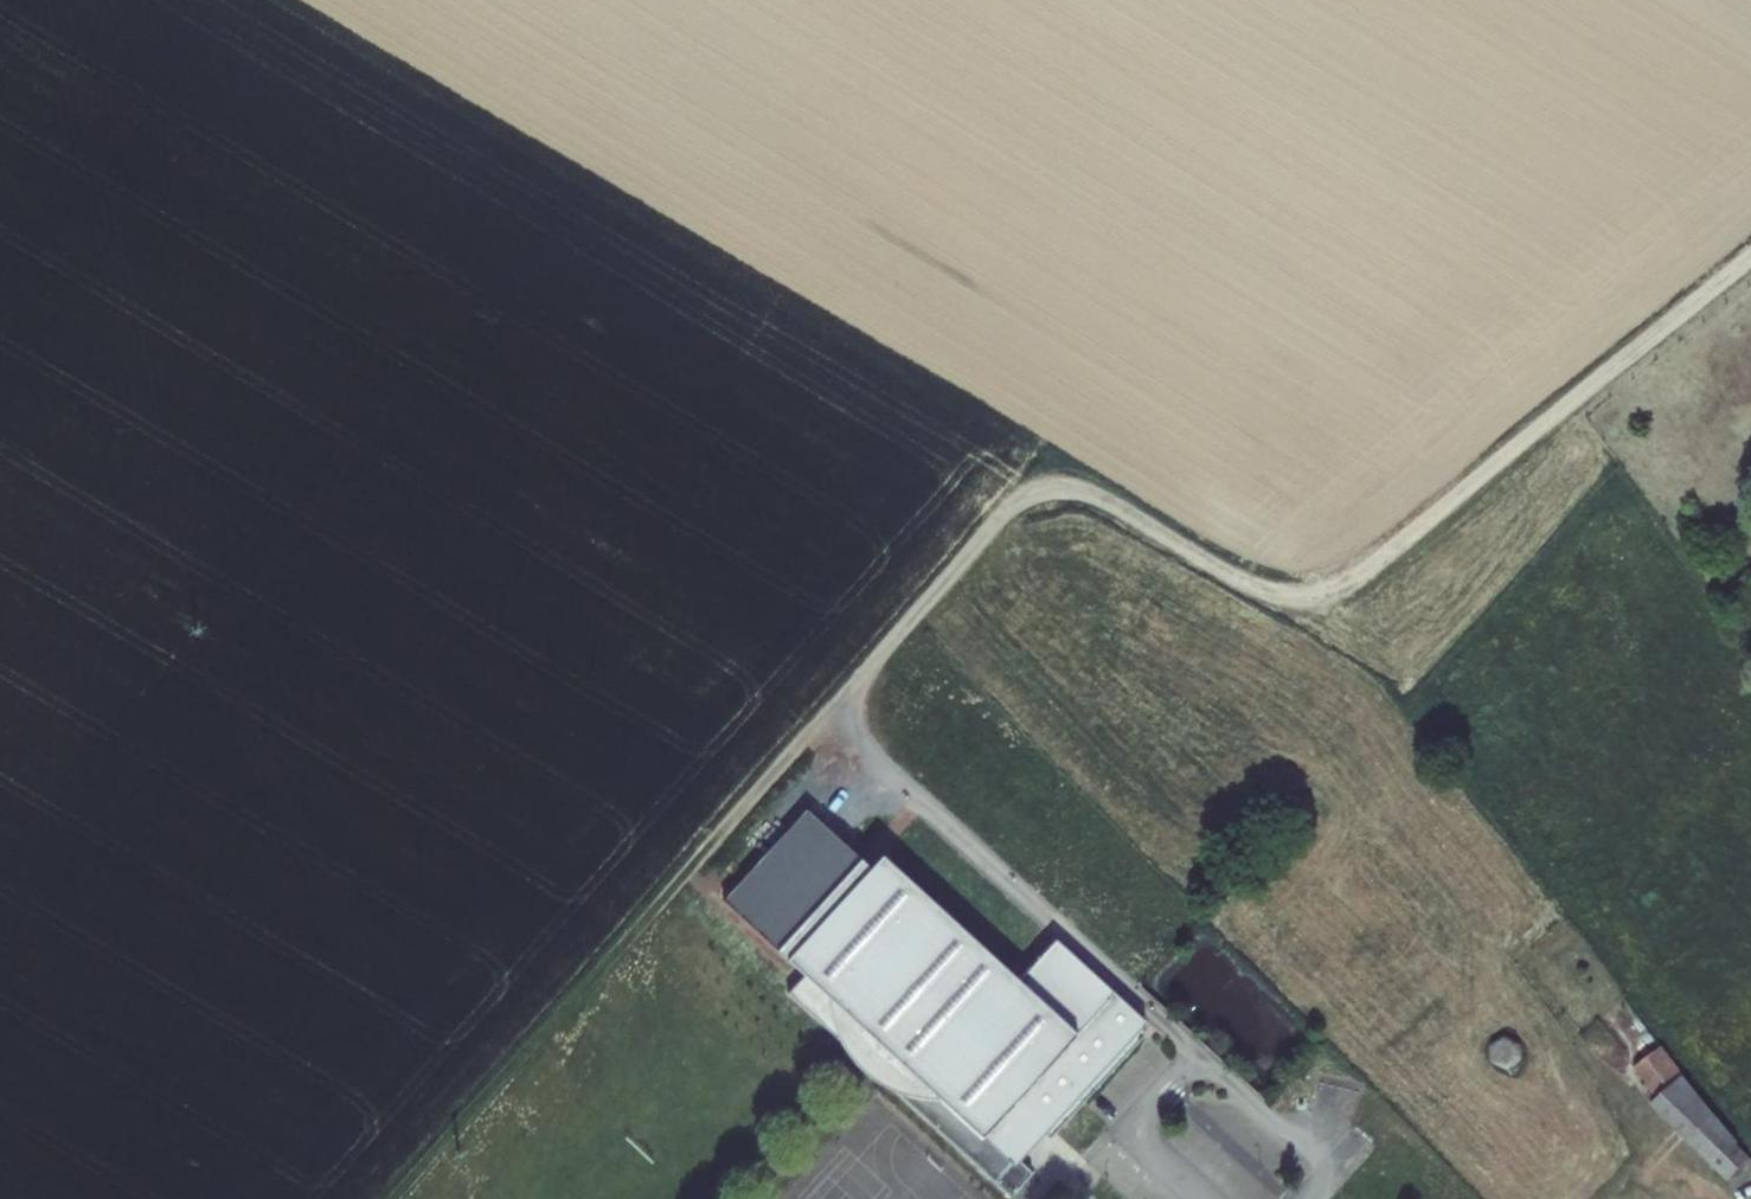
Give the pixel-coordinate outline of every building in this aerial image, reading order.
[(1021,978),(884,852),(873,865),(810,807),(727,900),(807,973),(791,991),(1013,1196),(1036,1171),(1019,1156),(1044,1129),(1053,1137),(1149,1031),(1141,1024),(1146,1018),(1058,937),(1021,978)] [(1679,1065),(1662,1045),(1637,1065),(1657,1088),(1679,1065)] [(1679,1065),(1657,1088),(1663,1094),(1655,1103),(1735,1177),(1748,1163),(1750,1160),(1750,1154),(1679,1065)]
